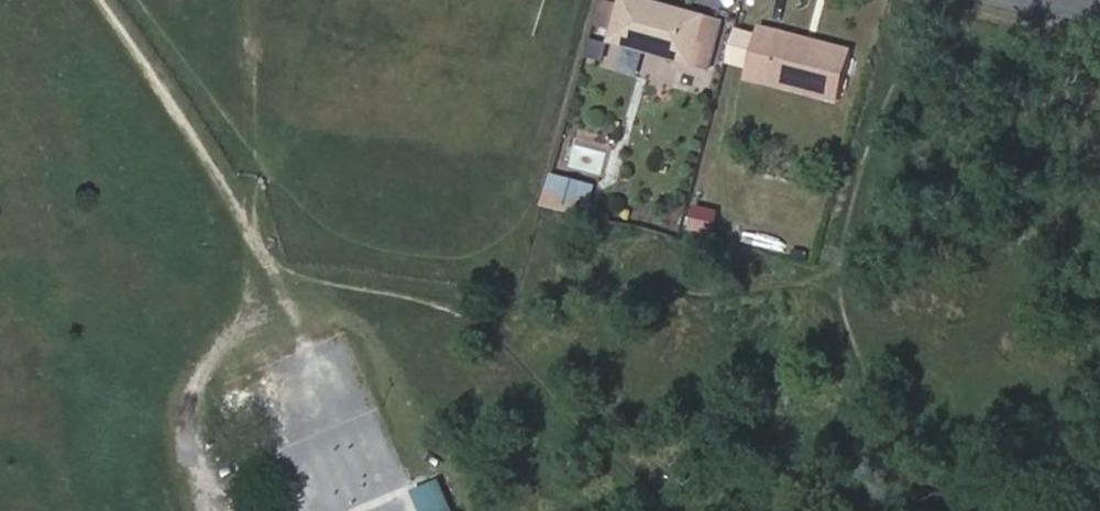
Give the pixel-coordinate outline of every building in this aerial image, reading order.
[(661,55),(693,63),(704,21),(705,18),(638,0),(625,0),(614,42),(643,50),(661,55)] [(704,21),(693,63),(707,67),(718,25),(704,21)] [(812,51),(815,41),(761,27),(759,37),(812,51)] [(732,62),(751,67),(759,37),(741,32),(732,62)] [(854,51),(815,41),(812,51),(759,37),(751,67),(747,80),(840,103),(854,51)] [(658,67),(661,55),(643,50),(639,62),(658,67)] [(555,179),(550,196),(595,207),(599,191),(555,179)] [(694,222),(713,227),(715,220),(697,215),(694,222)] [(694,222),(691,231),(710,236),(713,227),(694,222)] [(435,478),(408,491),(417,510),(450,510),(435,478)]
